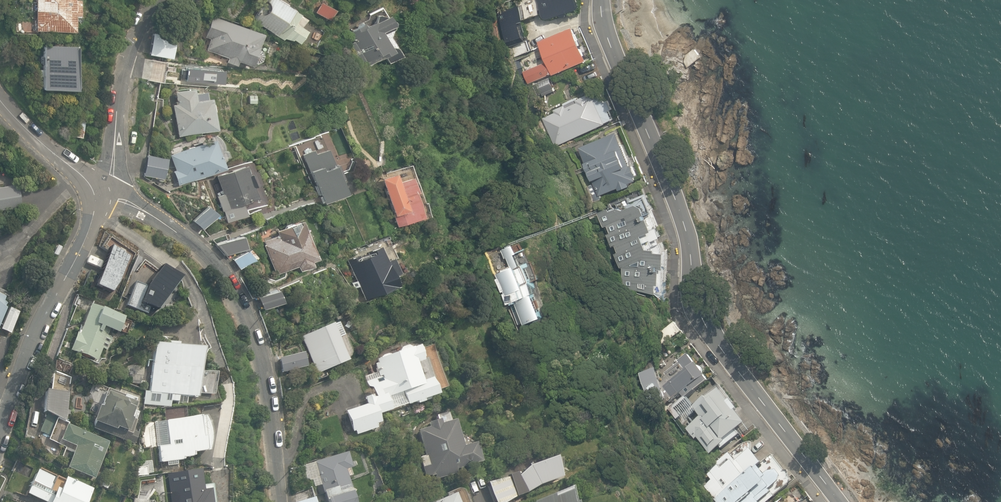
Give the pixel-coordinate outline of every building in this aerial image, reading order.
[(74,31),(75,16),(80,16),(80,0),(37,0),(36,30),(74,31)] [(297,43),(306,30),(300,26),(305,19),(277,0),(265,0),(252,20),(270,32),(269,33),(282,40),(283,38),(290,40),(291,39),(297,43)] [(316,12),(329,19),(334,10),(321,3),(316,12)] [(349,44),(363,68),(384,57),(387,63),(400,55),(389,36),(392,26),(393,25),(388,15),(386,16),(380,6),(368,14),(371,19),(362,23),(360,22),(358,24),(355,29),(348,33),(353,42),(349,44)] [(580,6),(558,14),(562,25),(579,18),(580,6)] [(236,60),(250,65),(252,62),(256,63),(261,61),(263,55),(260,50),(256,48),(262,34),(212,16),(205,36),(210,38),(206,49),(227,56),(225,61),(235,65),(236,60)] [(525,71),(530,83),(554,72),(554,74),(588,60),(574,27),(541,41),(549,61),(525,71)] [(159,54),(180,57),(183,36),(163,33),(159,54)] [(515,46),(518,56),(533,49),(529,40),(515,46)] [(76,90),(76,46),(42,46),(42,90),(76,90)] [(686,61),(689,67),(702,57),(695,49),(687,55),(686,61)] [(543,96),(555,91),(554,89),(555,88),(550,78),(533,85),(537,95),(542,93),(543,96)] [(172,102),(178,134),(215,127),(209,96),(205,97),(203,89),(193,91),(192,86),(174,89),(176,101),(172,102)] [(612,107),(607,97),(604,99),(600,90),(589,96),(587,92),(579,96),(578,94),(565,100),(566,102),(556,107),(557,109),(543,116),(544,119),(539,121),(545,133),(550,130),(557,145),(606,122),(606,121),(614,117),(609,108),(612,107)] [(71,136),(82,137),(85,117),(74,116),(71,136)] [(588,186),(595,202),(604,198),(603,195),(621,187),(622,190),(633,185),(632,183),(640,180),(639,178),(644,175),(636,154),(630,156),(620,131),(581,147),(596,183),(588,186)] [(171,167),(177,183),(223,166),(213,137),(168,153),(173,167),(171,167)] [(301,153),(322,201),(344,191),(325,147),(314,152),(312,148),(301,153)] [(144,174),(162,177),(165,157),(147,154),(144,174)] [(216,196),(221,211),(250,200),(253,208),(263,204),(265,200),(259,185),(261,183),(257,172),(254,171),(251,162),(248,160),(240,163),(241,165),(215,175),(222,193),(216,196)] [(378,176),(396,224),(421,215),(413,190),(415,189),(409,175),(395,180),(392,171),(378,176)] [(625,287),(665,293),(668,251),(665,250),(665,244),(658,226),(660,225),(651,205),(653,204),(649,193),(632,200),(631,197),(620,202),(621,206),(614,209),(613,207),(600,211),(606,226),(611,225),(614,232),(611,233),(616,245),(619,244),(622,251),(618,252),(623,266),(625,265),(625,287)] [(205,205),(192,221),(202,228),(214,212),(205,205)] [(263,243),(275,271),(296,263),(298,268),(311,263),(309,258),(315,255),(300,218),(275,228),(277,232),(263,238),(264,242),(263,243)] [(244,245),(240,233),(214,242),(224,252),(244,245)] [(357,283),(363,296),(396,282),(392,272),(398,269),(391,255),(386,257),(379,243),(366,249),(367,251),(359,255),(358,252),(346,257),(355,278),(350,280),(352,285),(357,283)] [(498,276),(520,324),(543,314),(533,292),(537,290),(524,262),(521,264),(516,252),(518,251),(515,243),(503,248),(507,256),(509,255),(513,264),(499,270),(501,274),(498,276)] [(55,254),(59,256),(63,248),(59,246),(55,254)] [(232,257),(238,265),(254,254),(248,246),(246,248),(245,247),(232,257)] [(111,293),(118,283),(127,258),(109,248),(94,287),(111,293)] [(158,271),(143,261),(135,270),(131,269),(121,297),(129,300),(126,307),(147,314),(149,308),(156,310),(178,279),(160,267),(158,271)] [(275,288),(257,297),(262,309),(281,300),(275,288)] [(90,305),(79,334),(76,333),(70,350),(98,361),(103,348),(108,350),(112,338),(107,336),(109,330),(118,333),(124,317),(90,305)] [(1,330),(11,334),(19,313),(9,309),(1,330)] [(664,330),(670,339),(682,331),(675,322),(664,330)] [(301,338),(316,374),(344,362),(335,339),(340,337),(334,324),(301,338)] [(179,347),(180,342),(169,341),(169,344),(153,343),(149,392),(144,392),(142,404),(170,407),(171,401),(177,402),(177,403),(187,404),(188,397),(198,397),(198,394),(213,395),(215,373),(204,372),(203,377),(200,376),(202,349),(179,347)] [(356,435),(375,428),(373,424),(377,423),(374,415),(406,405),(415,402),(416,405),(422,403),(421,400),(435,396),(430,381),(429,382),(431,378),(425,361),(423,359),(420,360),(416,346),(409,349),(405,346),(400,348),(398,352),(389,355),(385,354),(382,354),(380,358),(375,359),(376,363),(373,364),(376,373),(364,376),(368,388),(371,387),(375,399),(373,400),(372,398),(370,399),(369,396),(363,398),(365,405),(345,411),(352,431),(355,431),(356,435)] [(134,352),(126,355),(128,360),(136,356),(134,352)] [(672,409),(683,423),(699,411),(688,396),(709,381),(706,376),(707,375),(703,371),(704,370),(701,366),(700,367),(697,362),(695,363),(688,353),(679,360),(681,362),(666,373),(668,376),(661,381),(657,368),(641,374),(652,404),(672,398),(677,405),(672,409)] [(279,359),(282,373),(303,368),(300,355),(279,359)] [(118,360),(120,365),(128,361),(125,356),(118,360)] [(102,372),(106,367),(101,363),(97,368),(102,372)] [(721,443),(749,422),(721,386),(698,403),(720,432),(715,435),(721,443)] [(93,428),(134,443),(138,433),(132,431),(136,420),(129,418),(135,404),(123,399),(124,395),(108,389),(104,398),(103,397),(101,404),(102,404),(101,407),(99,406),(93,422),(95,423),(93,428)] [(45,391),(43,412),(65,422),(66,415),(70,415),(70,410),(66,409),(68,393),(45,391)] [(434,474),(435,479),(456,473),(455,469),(479,462),(473,443),(461,447),(454,420),(449,422),(446,412),(435,415),(437,420),(428,423),(429,427),(418,430),(425,456),(420,457),(425,477),(434,474)] [(205,421),(203,416),(165,421),(168,445),(157,446),(160,463),(183,460),(183,459),(192,457),(192,454),(208,451),(209,447),(209,440),(209,434),(209,432),(210,422),(205,421)] [(42,423),(39,432),(50,436),(53,426),(42,423)] [(67,466),(94,478),(110,442),(67,423),(60,440),(75,447),(67,466)] [(716,501),(758,501),(757,501),(769,491),(768,489),(770,487),(775,485),(780,481),(782,476),(778,471),(771,471),(766,474),(759,466),(763,464),(752,450),(737,461),(731,454),(709,470),(711,473),(708,475),(713,481),(704,488),(716,501)] [(326,501),(352,501),(343,470),(350,468),(346,453),(313,462),(319,485),(316,486),(319,496),(323,495),(324,501),(326,500),(326,501)] [(514,478),(523,493),(538,485),(559,477),(552,457),(527,466),(514,478)] [(13,470),(30,478),(34,468),(17,461),(13,470)] [(170,501),(210,501),(209,489),(202,490),(199,470),(167,474),(170,501)] [(36,471),(26,495),(45,501),(87,501),(92,489),(64,478),(62,482),(36,471)] [(494,501),(501,501),(513,494),(506,478),(487,483),(494,501)] [(108,489),(110,483),(103,481),(101,487),(108,489)] [(567,487),(532,501),(574,501),(567,487)] [(460,490),(456,490),(447,493),(448,496),(433,501),(465,501),(460,490)]
